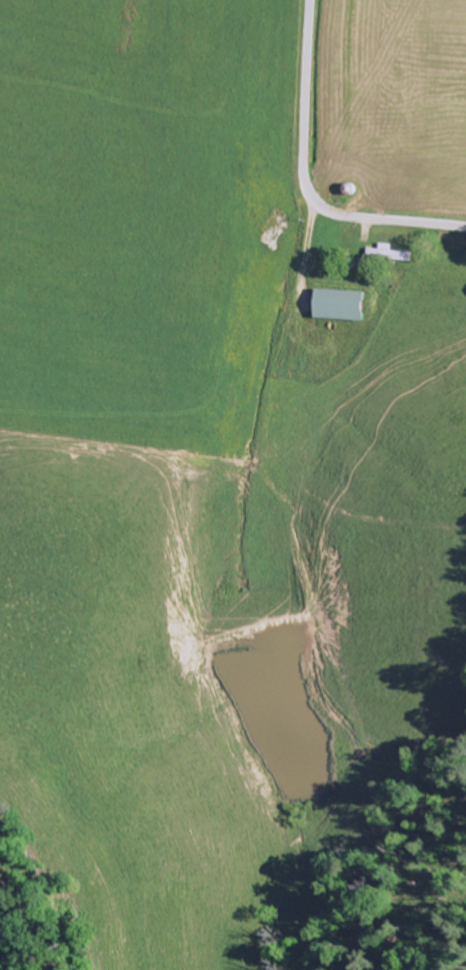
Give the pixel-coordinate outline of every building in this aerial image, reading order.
[(413,262),(413,253),(393,253),(393,245),(381,245),(381,250),(369,250),(369,260),(413,262)] [(368,292),(319,291),(319,320),(367,322),(368,292)]
